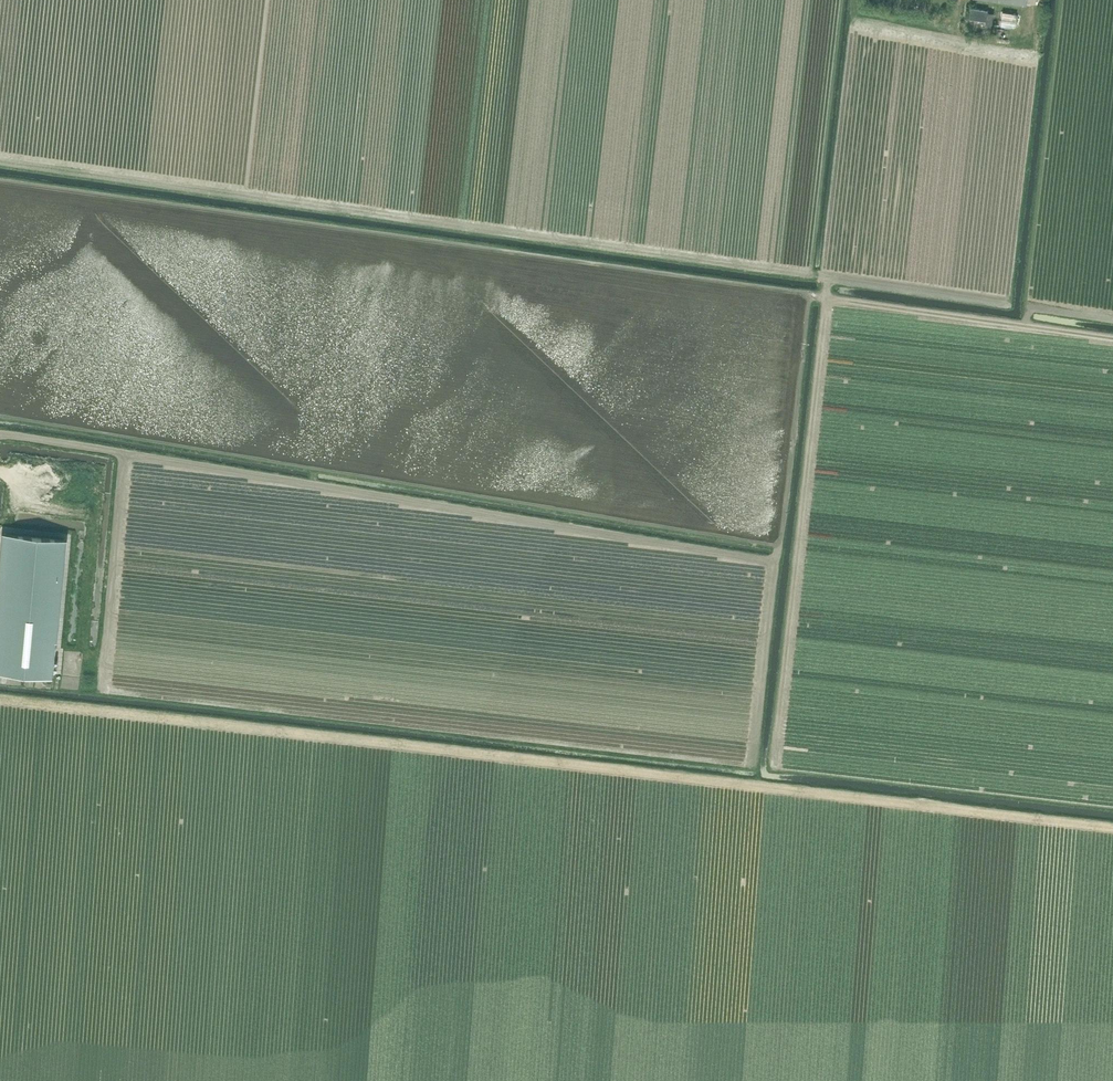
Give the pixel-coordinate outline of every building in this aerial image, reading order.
[(988,12),(988,10),(972,8),(971,18),(986,20),(986,21),(993,21),(994,13),(988,12)] [(1009,8),(1006,22),(1020,24),(1022,11),(1009,8)] [(52,674),(64,540),(8,535),(0,618),(0,670),(52,674)]
